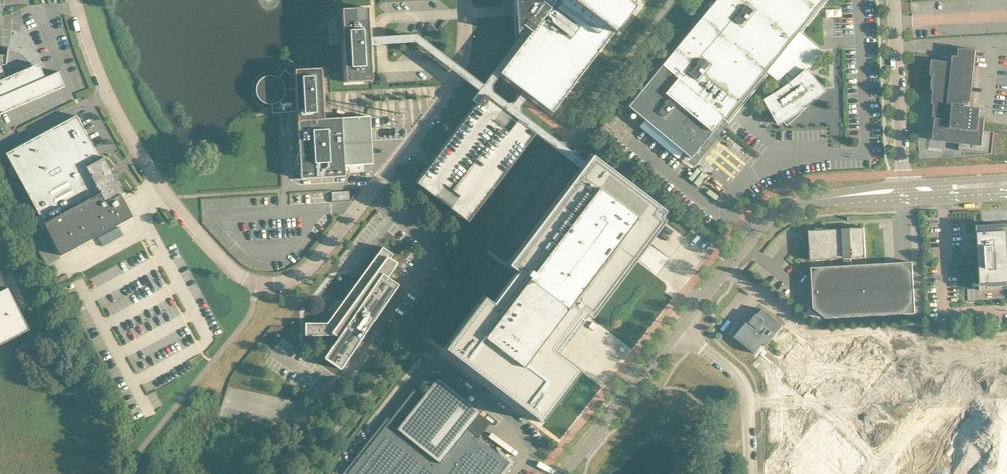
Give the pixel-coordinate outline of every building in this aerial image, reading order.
[(524,37),(527,39),(501,74),(523,91),(526,93),(529,95),(552,112),(637,0),(519,0),(519,15),(516,15),(517,34),(518,34),(518,33),(521,35),(524,37)] [(615,145),(677,196),(703,164),(693,155),(723,119),(728,123),(768,73),(784,86),(782,87),(780,89),(777,91),(774,93),(771,94),(768,96),(763,99),(777,125),(780,124),(783,122),(786,126),(789,124),(795,119),(801,113),(807,107),(806,106),(809,105),(811,102),(825,91),(808,71),(823,52),(801,33),(827,0),(716,0),(628,106),(629,107),(631,104),(641,113),(615,145)] [(370,41),(370,37),(369,8),(357,8),(342,9),(343,19),(344,46),(371,44),(370,41)] [(373,81),(371,45),(371,44),(344,46),(346,82),(373,81)] [(970,107),(976,50),(959,48),(958,56),(953,55),(952,62),(932,59),(930,75),(933,75),(931,89),(933,90),(932,104),(934,104),(933,119),(935,119),(933,133),(933,140),(955,143),(955,140),(960,141),(959,150),(992,154),(994,140),(995,132),(984,130),(985,118),(980,118),(981,108),(970,107)] [(65,87),(59,73),(58,72),(45,78),(39,63),(32,66),(31,63),(29,60),(26,58),(24,56),(21,54),(18,52),(15,51),(12,50),(9,50),(8,49),(7,54),(7,59),(1,59),(1,61),(0,61),(0,114),(65,87)] [(324,118),(321,68),(295,70),(296,88),(283,89),(283,87),(282,84),(280,81),(277,79),(275,78),(272,77),(268,77),(265,78),(262,80),(260,83),(259,85),(258,89),(258,92),(259,95),(261,98),(264,100),(267,101),(270,102),(271,102),(272,113),(297,111),(301,179),(346,176),(345,172),(365,171),(365,164),(370,164),(367,116),(324,118)] [(432,163),(417,183),(469,221),(535,134),(485,95),(479,102),(474,109),(434,161),(432,163)] [(100,159),(77,115),(6,153),(61,255),(133,216),(121,194),(124,193),(111,169),(114,167),(115,167),(109,159),(107,160),(105,157),(100,159)] [(604,125),(599,130),(610,139),(614,135),(615,134),(604,125)] [(508,265),(508,266),(517,272),(579,320),(582,321),(587,315),(588,316),(591,318),(665,221),(662,219),(660,218),(665,211),(592,156),(586,163),(582,169),(508,265)] [(349,191),(332,191),(332,199),(349,199),(349,191)] [(866,257),(864,227),(849,228),(849,233),(843,233),(843,228),(835,229),(816,228),(815,248),(810,248),(811,260),(844,259),(844,266),(812,267),(814,308),(826,318),(915,313),(913,262),(851,265),(851,258),(866,257)] [(984,228),(984,232),(977,232),(980,283),(988,283),(988,287),(1004,286),(1006,286),(1006,227),(984,228)] [(341,369),(399,284),(387,276),(396,263),(389,259),(393,254),(383,247),(327,323),(305,323),(305,335),(334,335),(335,333),(339,337),(325,358),(341,369)] [(0,271),(0,345),(30,329),(8,287),(0,271)] [(445,348),(445,349),(541,422),(581,370),(555,351),(579,320),(517,272),(493,304),(484,297),(445,348)] [(976,288),(967,289),(968,301),(977,300),(976,288)] [(775,336),(784,325),(763,309),(758,314),(757,313),(753,317),(751,316),(735,337),(756,353),(758,350),(764,343),(767,346),(775,336)] [(838,371),(867,393),(894,357),(865,336),(861,342),(853,336),(838,356),(829,350),(824,357),(804,342),(801,345),(794,340),(777,362),(780,364),(774,373),(803,395),(806,391),(811,394),(827,371),(834,376),(838,371)] [(53,376),(64,371),(55,356),(45,361),(53,376)] [(348,473),(350,473),(500,473),(509,462),(478,437),(467,428),(479,414),(481,411),(438,377),(432,384),(424,394),(416,387),(390,420),(348,473)] [(986,414),(969,415),(963,410),(958,416),(947,416),(928,439),(911,440),(912,454),(896,473),(950,473),(950,462),(953,459),(952,454),(986,414)] [(780,465),(791,473),(852,473),(866,457),(819,418),(780,465)] [(793,451),(804,422),(796,419),(784,447),(793,451)]
